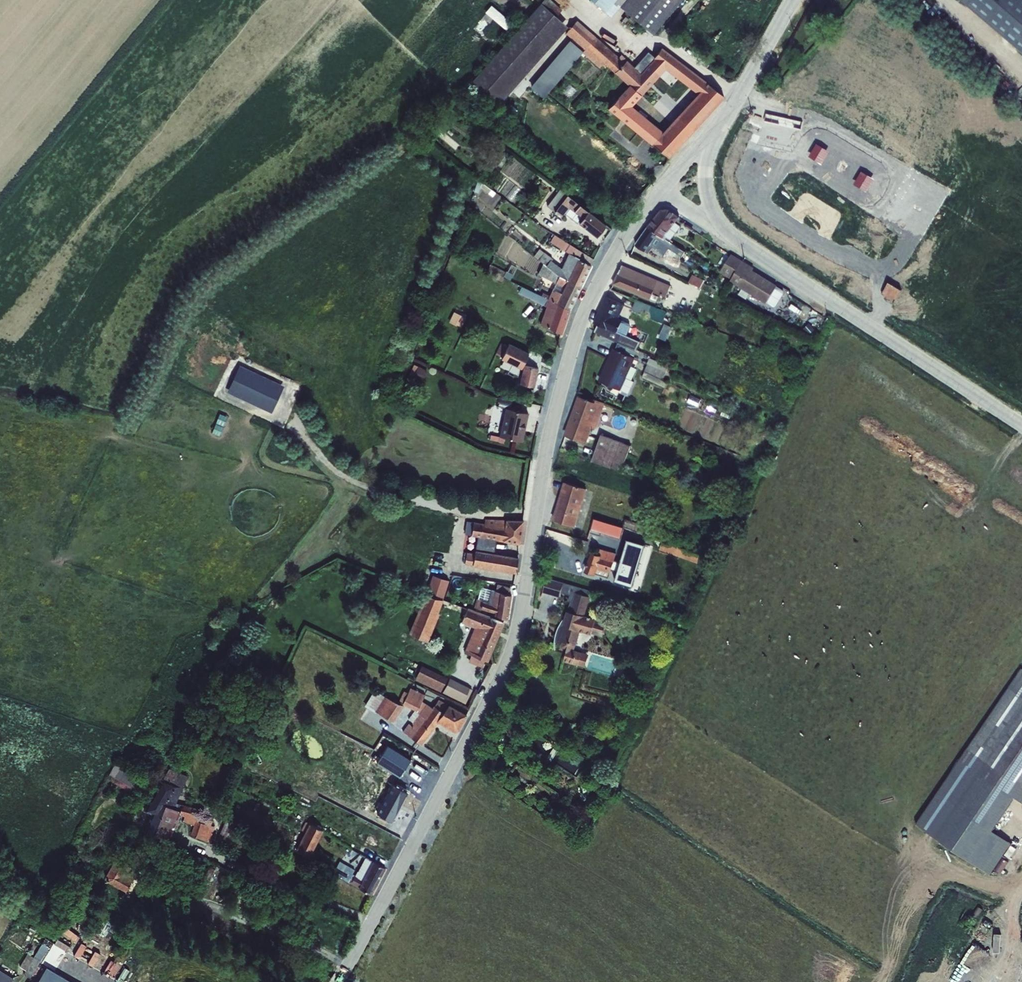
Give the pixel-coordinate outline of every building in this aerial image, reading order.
[(477,80),(506,103),(574,21),(548,0),(543,0),(477,80)] [(616,13),(622,6),(658,33),(683,0),(598,0),(616,13)] [(1021,57),(1021,0),(957,0),(1021,57)] [(640,73),(654,58),(648,52),(647,53),(637,45),(625,59),(621,55),(619,58),(577,21),(565,34),(571,40),(584,51),(601,66),(606,70),(608,67),(615,73),(626,61),(640,73)] [(550,64),(563,76),(584,51),(571,40),(550,64)] [(663,48),(654,58),(640,73),(626,61),(615,73),(629,86),(608,109),(652,145),(652,144),(668,157),(724,97),(663,48)] [(563,76),(550,64),(530,86),(543,98),(563,76)] [(501,154),(494,163),(500,168),(508,159),(501,154)] [(481,176),(474,192),(479,193),(481,188),(488,193),(493,185),(481,176)] [(560,189),(547,206),(554,212),(555,211),(562,216),(564,213),(579,222),(597,236),(605,225),(567,195),(560,189)] [(661,210),(648,227),(657,234),(664,238),(665,236),(671,240),(681,227),(676,223),(680,217),(669,209),(661,210)] [(648,227),(636,245),(645,252),(649,254),(653,249),(678,264),(686,252),(664,238),(657,234),(648,227)] [(555,235),(550,242),(565,252),(570,244),(555,235)] [(544,252),(538,260),(543,264),(559,276),(567,280),(580,287),(581,287),(591,266),(579,260),(579,258),(569,254),(562,270),(551,262),(553,259),(544,252)] [(732,255),(720,273),(731,280),(730,282),(766,304),(767,303),(772,306),(779,294),(774,291),(777,285),(753,270),(754,268),(732,255)] [(487,270),(510,281),(517,268),(511,265),(507,272),(506,271),(506,272),(490,264),(487,270)] [(543,264),(537,275),(556,284),(553,289),(550,296),(543,293),(541,296),(556,303),(569,310),(580,287),(567,280),(559,276),(543,264)] [(623,266),(613,285),(650,301),(654,292),(666,297),(663,306),(679,313),(684,302),(683,302),(684,300),(668,293),(671,286),(658,281),(623,266)] [(693,275),(689,282),(714,295),(716,290),(703,283),(705,280),(693,275)] [(901,290),(889,283),(881,295),(894,303),(901,290)] [(522,287),(519,293),(547,306),(541,324),(548,327),(548,328),(562,334),(570,310),(569,310),(556,303),(541,296),(522,287)] [(605,297),(594,323),(599,325),(596,332),(619,343),(631,348),(636,351),(640,342),(626,336),(631,325),(627,323),(621,321),(622,320),(618,319),(624,305),(605,297)] [(635,301),(632,311),(663,322),(666,312),(635,301)] [(454,312),(449,322),(462,328),(467,318),(454,312)] [(669,339),(673,324),(665,323),(662,338),(669,339)] [(809,323),(803,329),(809,335),(815,330),(809,323)] [(501,343),(496,354),(502,357),(501,359),(522,369),(529,353),(509,344),(507,347),(501,343)] [(613,348),(599,381),(621,391),(629,393),(634,382),(627,378),(635,358),(634,358),(636,351),(631,348),(619,343),(615,349),(613,348)] [(650,358),(642,378),(665,388),(667,382),(663,380),(669,367),(650,358)] [(240,365),(228,393),(272,413),(284,387),(240,365)] [(414,366),(410,374),(415,376),(414,377),(422,381),(427,371),(419,367),(418,368),(414,366)] [(524,366),(520,384),(534,387),(539,369),(524,366)] [(578,396),(564,435),(586,444),(592,428),(596,429),(605,404),(594,399),(593,402),(578,396)] [(506,408),(499,437),(522,442),(529,413),(506,408)] [(601,435),(592,462),(611,469),(611,468),(621,472),(631,446),(601,435)] [(182,460),(177,480),(186,482),(191,462),(182,460)] [(564,482),(552,520),(575,527),(587,489),(564,482)] [(594,519),(591,530),(621,539),(621,537),(699,564),(699,567),(709,570),(714,560),(699,554),(701,547),(649,528),(649,527),(626,519),(623,527),(594,519)] [(474,522),(472,536),(519,544),(521,541),(524,521),(485,520),(485,524),(474,522)] [(591,553),(585,572),(596,575),(598,569),(611,573),(617,554),(598,548),(596,555),(591,553)] [(467,552),(465,565),(515,574),(518,558),(475,551),(475,554),(467,552)] [(576,593),(587,596),(589,591),(547,579),(543,592),(560,597),(561,593),(570,596),(568,602),(570,602),(567,611),(570,612),(576,593)] [(495,591),(508,595),(510,588),(497,585),(495,591)] [(488,602),(491,590),(481,588),(478,599),(488,602)] [(488,602),(478,599),(477,599),(474,608),(481,610),(481,609),(495,614),(497,616),(508,620),(512,596),(508,595),(495,591),(491,590),(488,602)] [(556,636),(555,642),(562,644),(576,646),(581,631),(606,637),(609,623),(585,616),(590,597),(587,596),(576,593),(570,612),(567,611),(565,621),(563,620),(560,625),(556,636)] [(426,594),(409,633),(428,641),(439,613),(438,613),(443,600),(426,594)] [(468,609),(462,623),(474,628),(464,652),(471,655),(468,662),(482,668),(485,661),(488,662),(504,624),(471,610),(468,609)] [(568,649),(564,661),(586,668),(589,655),(568,649)] [(422,666),(415,680),(441,693),(448,678),(422,666)] [(966,751),(1021,787),(1021,681),(1016,677),(966,751)] [(413,723),(426,704),(422,701),(425,695),(410,688),(408,694),(404,692),(398,704),(374,690),(364,707),(375,713),(376,712),(393,723),(404,706),(402,705),(415,711),(408,720),(413,723)] [(426,704),(413,723),(411,725),(409,724),(403,732),(421,745),(438,723),(455,732),(459,731),(467,715),(439,700),(433,709),(426,704)] [(116,763),(109,774),(112,776),(110,779),(135,795),(138,790),(147,796),(153,786),(116,763)] [(163,779),(183,788),(187,776),(169,769),(163,779)] [(183,788),(163,779),(144,811),(152,815),(144,833),(168,843),(179,815),(181,812),(174,809),(176,803),(183,788)] [(373,795),(369,802),(382,809),(373,825),(379,827),(400,839),(413,815),(373,795)] [(181,812),(179,815),(184,817),(183,822),(194,826),(191,835),(192,837),(210,842),(217,819),(213,818),(214,814),(176,803),(174,809),(181,812)] [(226,819),(217,839),(221,841),(218,846),(227,850),(238,824),(226,819)] [(305,833),(296,851),(310,857),(323,831),(305,822),(301,831),(305,833)] [(321,851),(315,861),(328,869),(334,859),(321,851)] [(340,862),(333,874),(359,888),(371,895),(385,868),(373,861),(365,857),(358,872),(357,872),(355,876),(353,874),(355,870),(340,862)] [(116,858),(105,877),(107,882),(126,892),(133,879),(134,880),(138,871),(116,858)] [(203,865),(199,876),(210,881),(214,870),(203,865)] [(1005,962),(977,949),(962,981),(996,981),(1005,962)] [(27,973),(24,976),(33,981),(43,965),(35,960),(33,963),(26,959),(20,969),(27,973)] [(40,981),(65,981),(47,971),(40,981)]
